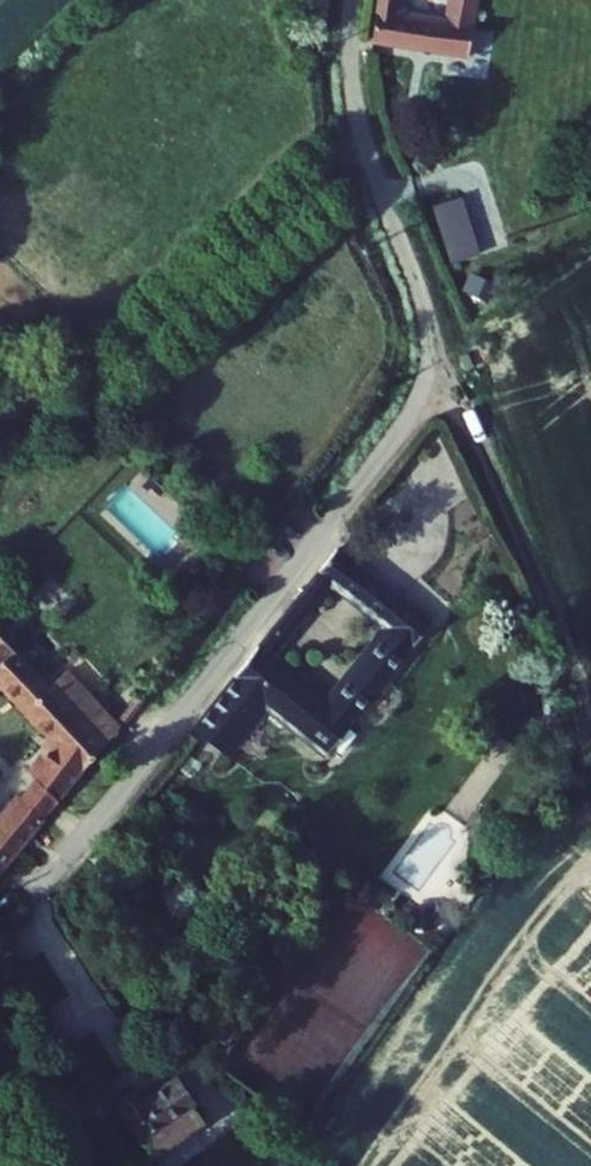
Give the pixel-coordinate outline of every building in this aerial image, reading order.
[(488,0),(452,0),(449,15),(399,5),(400,0),(376,0),(371,31),(479,52),(488,0)] [(381,571),(340,539),(303,585),(328,605),(331,600),(364,626),(376,611),(395,626),(383,641),(340,696),(288,655),(310,627),(286,607),(239,667),(338,744),(437,617),(407,594),(418,580),(391,559),(381,571)] [(328,605),(303,585),(286,607),(310,627),(328,605)] [(395,626),(376,611),(364,626),(383,641),(395,626)] [(0,631),(0,676),(0,675),(76,744),(57,766),(81,786),(120,740),(98,719),(0,631)] [(135,722),(113,702),(98,719),(120,740),(135,722)] [(248,763),(193,723),(174,749),(229,790),(248,763)] [(81,786),(57,766),(40,785),(63,807),(81,786)] [(63,807),(40,785),(0,831),(0,880),(63,807)] [(150,1069),(131,1083),(162,1129),(190,1110),(213,1143),(233,1128),(200,1080),(204,1077),(186,1053),(154,1076),(150,1069)]
